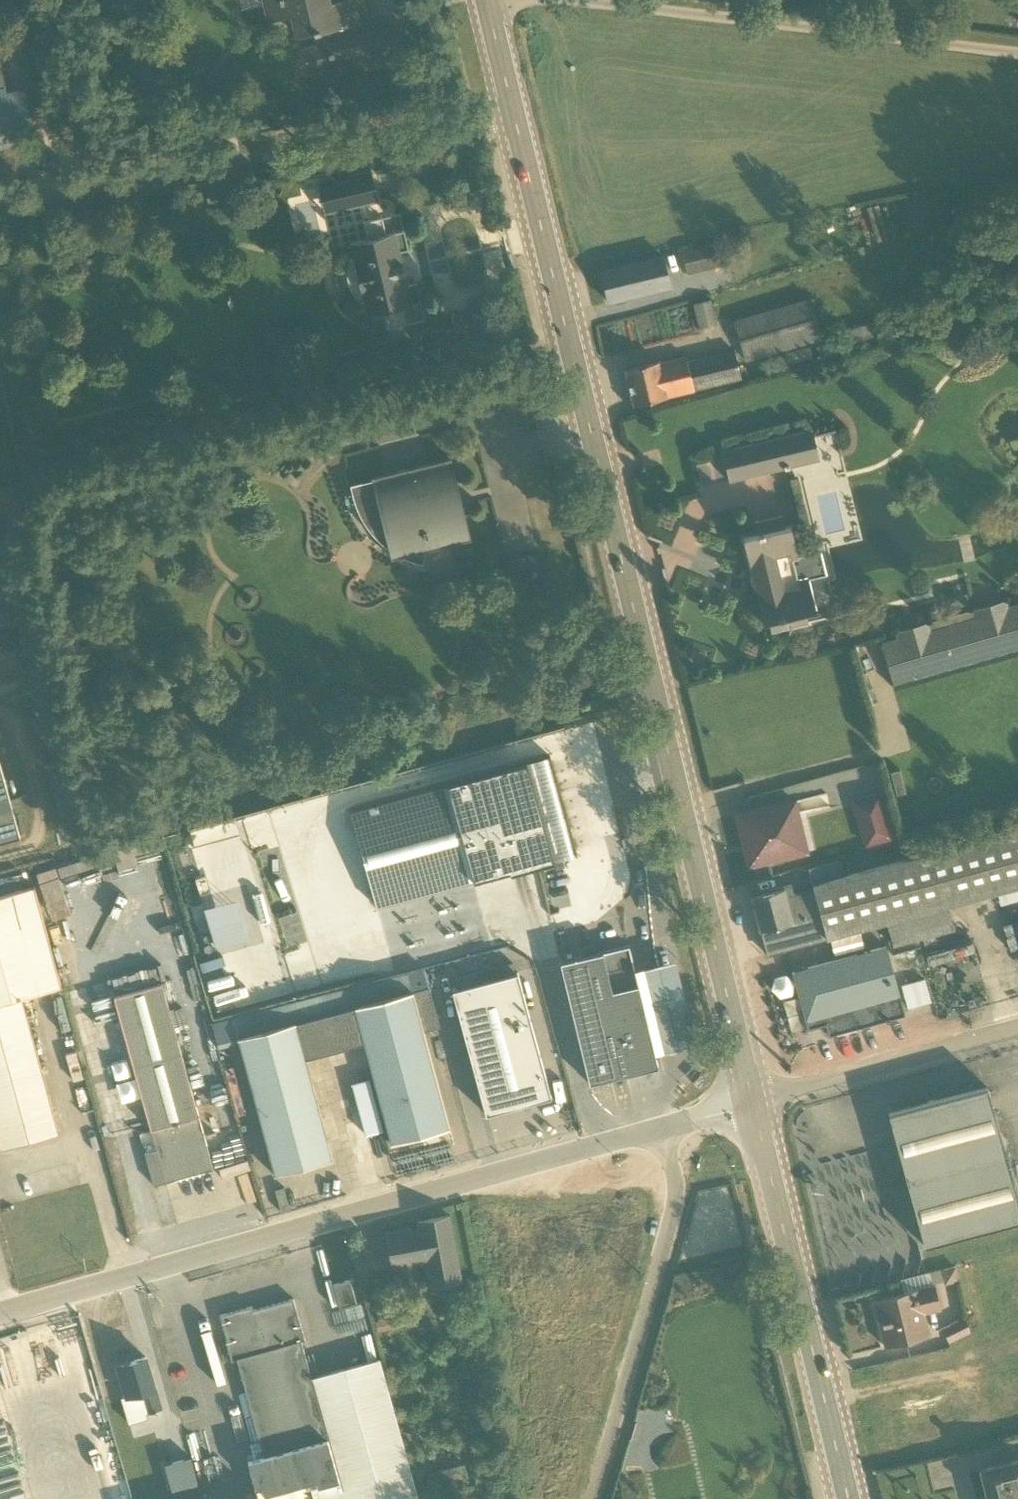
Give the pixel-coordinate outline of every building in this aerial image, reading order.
[(266,23),(288,18),(294,38),(311,33),(314,44),(298,48),(305,75),(368,60),(369,60),(371,70),(411,61),(411,60),(400,19),(371,26),(372,30),(358,34),(356,24),(368,21),(363,0),(344,0),(331,3),(330,0),(260,0),(266,23)] [(18,147),(17,145),(14,128),(29,125),(22,89),(5,92),(0,64),(0,150),(18,147)] [(377,202),(370,170),(317,183),(324,215),(377,202)] [(385,235),(380,217),(361,222),(365,239),(348,243),(352,257),(346,259),(347,264),(345,271),(345,279),(348,287),(351,293),(354,297),(356,304),(363,302),(366,316),(381,312),(386,330),(387,330),(405,325),(401,307),(419,302),(420,302),(415,285),(415,284),(407,286),(399,252),(407,250),(403,231),(385,235)] [(721,242),(681,251),(686,274),(726,265),(721,242)] [(600,272),(608,303),(670,288),(662,257),(600,272)] [(732,321),(744,362),(745,362),(820,339),(809,299),(732,321)] [(715,325),(710,300),(692,304),(698,329),(715,325)] [(840,332),(844,349),(883,338),(878,321),(840,332)] [(837,354),(834,340),(815,346),(819,359),(837,354)] [(785,354),(788,365),(811,359),(808,348),(785,354)] [(741,380),(733,350),(686,361),(684,356),(624,370),(633,406),(741,380)] [(728,482),(818,460),(811,429),(721,451),(728,482)] [(371,480),(349,486),(352,495),(355,507),(359,516),(364,525),(371,534),(379,542),(388,549),(390,560),(401,558),(420,564),(424,552),(470,541),(450,458),(370,478),(371,480)] [(785,526),(781,515),(754,522),(756,533),(741,536),(741,537),(762,622),(767,621),(771,633),(807,624),(807,623),(804,611),(814,608),(807,578),(824,574),(818,551),(796,555),(789,526),(785,526)] [(536,553),(505,561),(513,593),(544,585),(536,553)] [(1017,650),(1017,603),(1007,605),(1005,600),(893,631),(895,638),(880,642),(881,646),(877,648),(880,660),(884,659),(892,686),(1017,650)] [(524,764),(350,812),(376,907),(550,858),(524,764)] [(19,837),(0,769),(0,843),(19,837)] [(878,793),(851,801),(864,847),(892,839),(878,793)] [(748,866),(807,851),(795,801),(736,815),(748,866)] [(844,874),(839,860),(807,870),(812,887),(827,939),(885,923),(891,946),(929,937),(954,930),(948,906),(1017,887),(1017,826),(844,874)] [(42,875),(49,901),(110,882),(102,857),(42,875)] [(0,879),(0,888),(29,880),(27,872),(0,879)] [(765,955),(826,938),(812,887),(792,893),(790,885),(749,895),(765,955)] [(58,1134),(21,998),(61,987),(33,887),(0,896),(0,1150),(58,1134)] [(69,962),(99,952),(89,918),(58,927),(69,962)] [(885,946),(791,973),(807,1029),(824,1024),(828,1036),(904,1015),(885,946)] [(654,1055),(634,970),(628,947),(559,963),(588,1084),(657,1068),(654,1055)] [(634,970),(654,1055),(695,1045),(674,961),(634,970)] [(231,1018),(210,1024),(217,1048),(237,1043),(273,1175),(332,1160),(305,1059),(363,1043),(389,1144),(448,1128),(422,1031),(438,1027),(423,968),(231,1018)] [(516,973),(451,991),(485,1115),(550,1098),(516,973)] [(906,1009),(930,1002),(923,978),(899,986),(906,1009)] [(161,984),(113,997),(156,1150),(144,1153),(153,1186),(212,1170),(161,984)] [(232,1067),(223,1069),(237,1116),(246,1113),(232,1067)] [(923,1245),(1017,1220),(1017,1205),(986,1087),(887,1114),(923,1245)] [(410,1228),(384,1233),(391,1271),(398,1270),(401,1288),(419,1285),(416,1267),(425,1265),(429,1288),(460,1282),(448,1215),(417,1221),(418,1230),(411,1231),(410,1228)] [(873,1300),(884,1346),(929,1335),(924,1314),(939,1310),(932,1283),(942,1281),(943,1284),(958,1281),(954,1266),(899,1279),(903,1293),(873,1300)] [(349,1280),(332,1285),(339,1308),(355,1303),(349,1280)] [(247,1498),(417,1498),(378,1359),(376,1359),(310,1377),(300,1342),(304,1341),(292,1299),(252,1311),(251,1307),(219,1316),(232,1362),(236,1360),(263,1457),(247,1461),(257,1496),(247,1498)] [(968,1332),(965,1317),(941,1329),(947,1343),(968,1332)] [(395,1318),(374,1322),(377,1332),(397,1328),(395,1318)] [(118,1365),(116,1366),(125,1397),(120,1398),(127,1425),(147,1419),(146,1414),(160,1410),(145,1357),(129,1362),(129,1359),(117,1363),(118,1365)] [(188,1458),(163,1465),(170,1491),(195,1484),(188,1458)] [(977,1468),(985,1498),(1017,1498),(1017,1458),(977,1468)] [(463,1464),(420,1476),(424,1490),(466,1479),(463,1464)]
